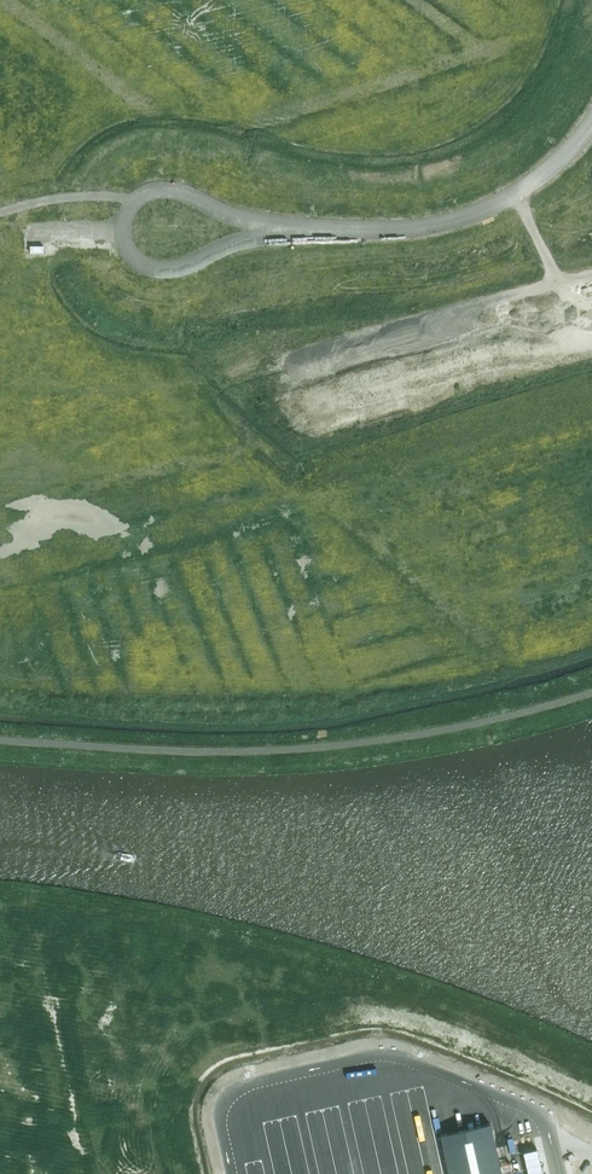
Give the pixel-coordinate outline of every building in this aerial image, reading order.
[(439,1137),(448,1173),(500,1173),(489,1125),(439,1137)] [(527,1173),(542,1173),(537,1152),(523,1155),(527,1173)]
